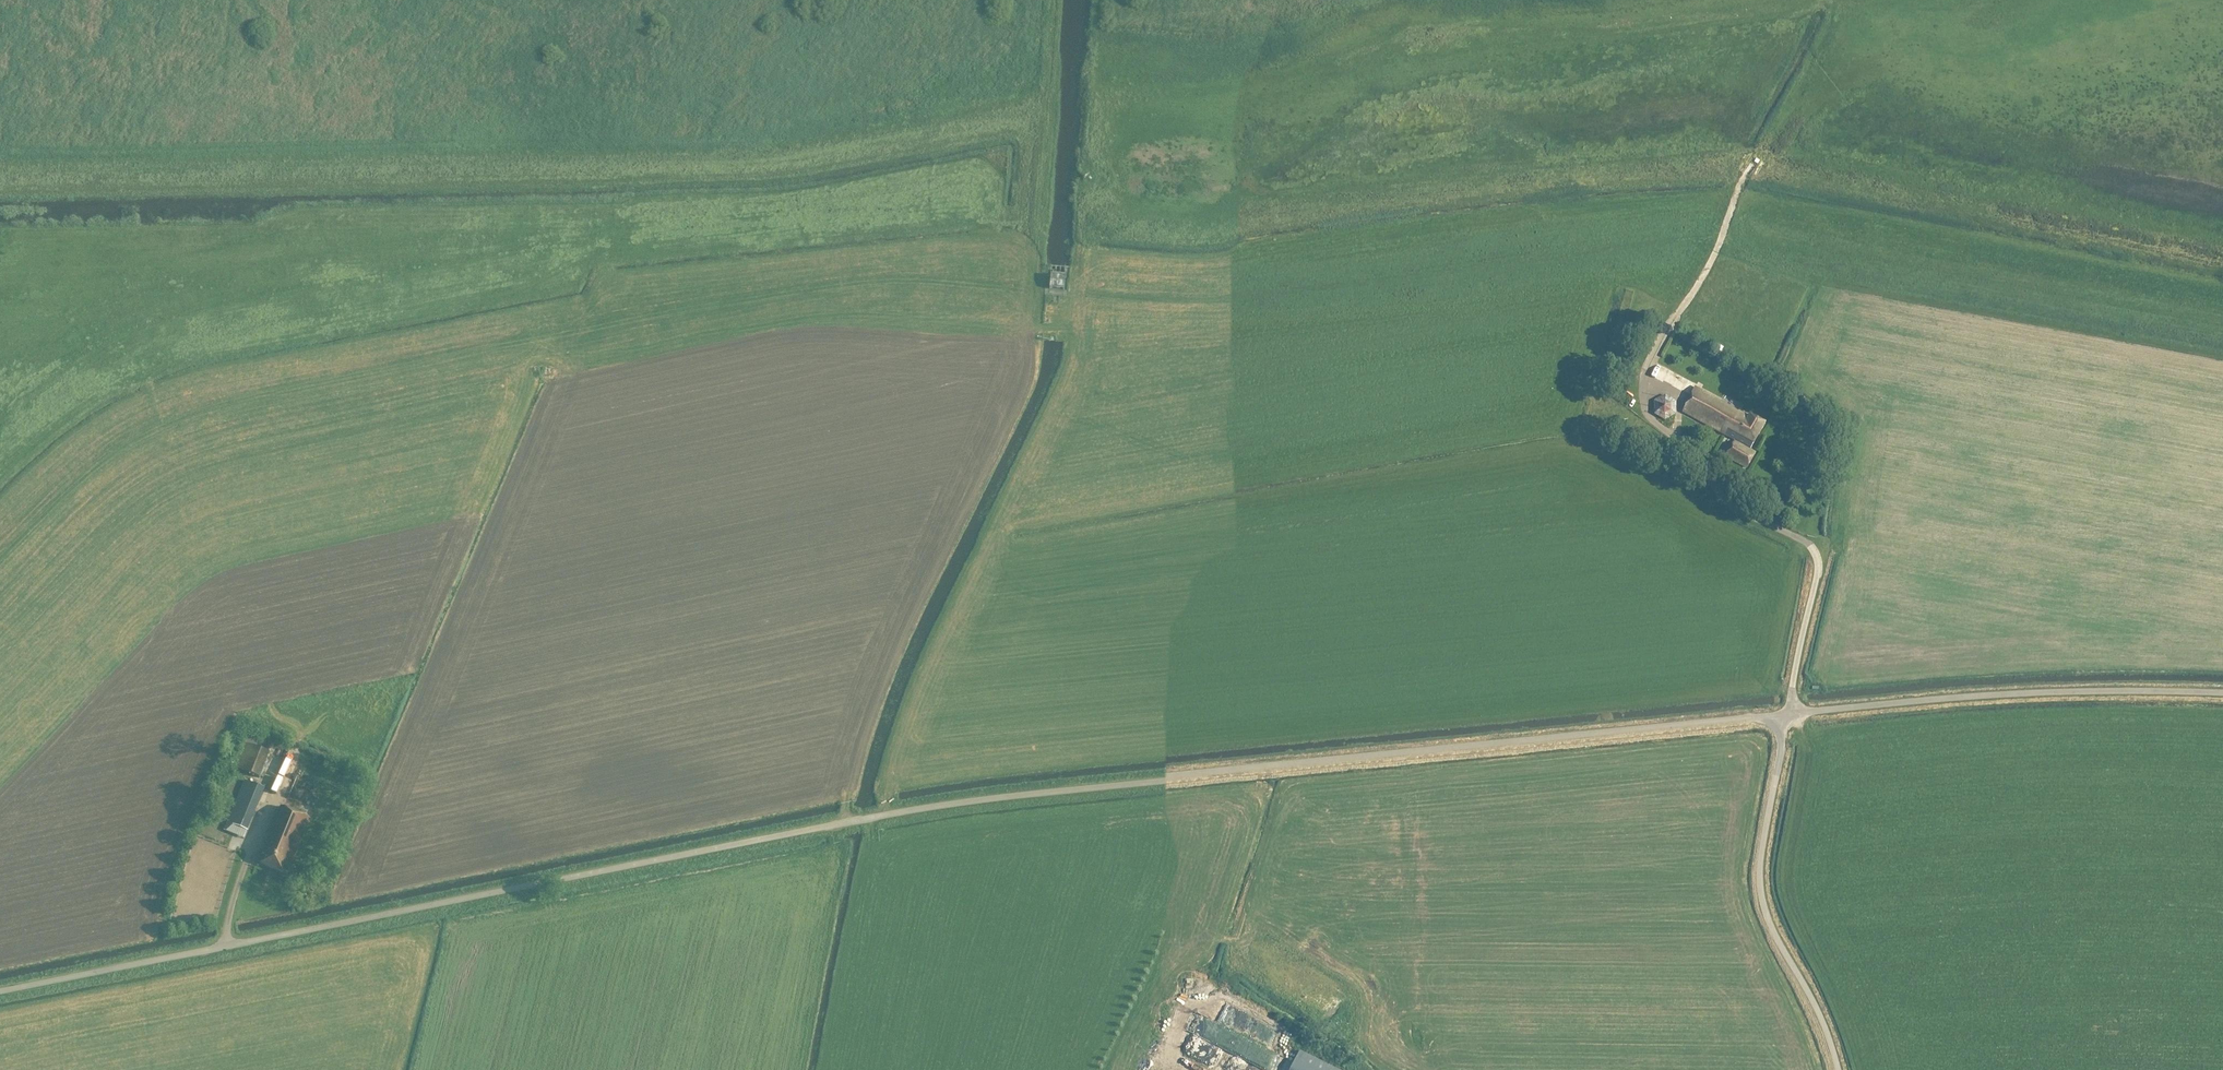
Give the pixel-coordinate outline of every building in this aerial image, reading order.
[(1040,93),(1037,83),(1031,86),(1034,95),(1040,93)] [(1048,272),(1047,285),(1062,286),(1063,273),(1048,272)] [(1677,382),(1679,376),(1655,366),(1650,378),(1682,391),(1684,385),(1677,382)] [(1751,449),(1765,423),(1749,414),(1748,417),(1695,389),(1682,412),(1735,440),(1735,441),(1751,449)] [(1665,409),(1663,403),(1652,407),(1655,415),(1673,408),(1673,406),(1665,409)] [(1746,468),(1754,454),(1734,442),(1726,457),(1746,468)] [(268,749),(245,740),(243,739),(233,765),(258,774),(268,749)] [(286,781),(295,759),(288,756),(279,779),(286,781)] [(243,777),(225,819),(245,827),(263,785),(243,777)] [(264,840),(266,840),(262,849),(260,848),(256,859),(285,871),(308,816),(279,804),(264,840)] [(1299,1052),(1290,1069),(1336,1069),(1299,1052)]
